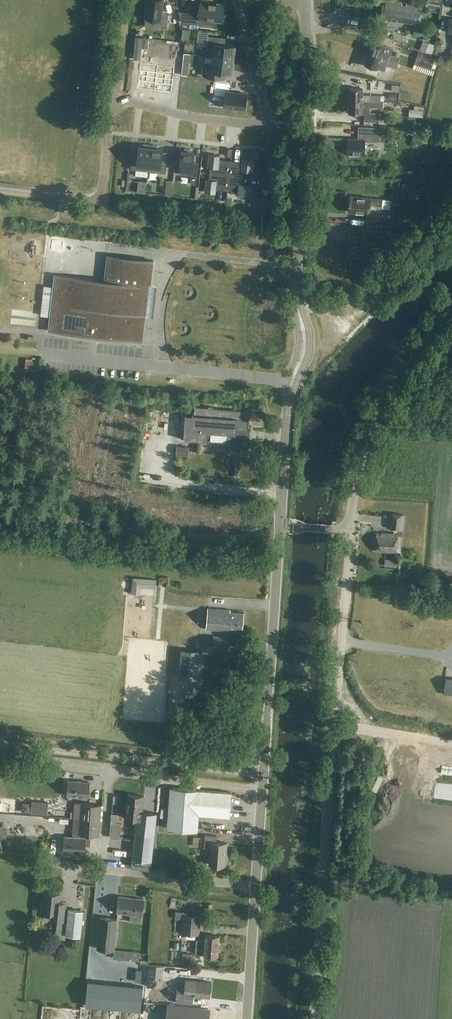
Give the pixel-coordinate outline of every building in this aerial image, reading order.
[(146,18),(160,20),(160,25),(167,26),(168,14),(161,13),(163,0),(148,0),(146,18)] [(383,15),(406,18),(406,21),(421,23),(424,4),(408,2),(408,5),(403,4),(404,2),(391,0),(387,0),(387,5),(384,4),(383,15)] [(433,0),(426,0),(425,10),(439,12),(441,1),(433,0)] [(188,11),(178,10),(181,21),(199,23),(199,18),(225,21),(226,11),(222,11),(223,4),(201,1),(200,7),(189,6),(188,11)] [(415,26),(414,34),(426,35),(426,27),(415,26)] [(381,44),(392,47),(395,38),(384,35),(381,44)] [(210,56),(233,59),(235,46),(221,44),(222,37),(208,36),(207,48),(211,49),(210,56)] [(373,41),(369,52),(407,66),(409,61),(404,59),(383,52),(385,45),(373,41)] [(400,51),(402,45),(396,43),(394,49),(400,51)] [(407,66),(369,52),(365,64),(387,72),(385,79),(402,85),(404,80),(397,77),(398,76),(393,74),(395,69),(406,73),(408,67),(407,66)] [(225,78),(226,71),(232,72),(233,59),(210,56),(213,57),(212,64),(203,62),(201,75),(217,77),(225,78)] [(157,65),(140,63),(137,89),(154,91),(157,65)] [(154,91),(171,93),(174,67),(157,65),(154,91)] [(245,108),(247,93),(230,91),(231,84),(215,82),(213,96),(225,97),(224,106),(245,108)] [(349,88),(349,100),(380,101),(381,96),(362,95),(363,88),(349,88)] [(349,112),(364,113),(370,113),(370,107),(383,108),(383,102),(380,102),(380,101),(349,100),(349,112)] [(423,110),(409,109),(409,116),(423,117),(423,110)] [(376,121),(376,113),(370,113),(364,113),(364,121),(376,121)] [(359,126),(359,130),(359,139),(348,138),(347,154),(365,154),(365,141),(378,141),(378,127),(359,126)] [(413,133),(412,141),(422,142),(423,134),(413,133)] [(132,156),(131,169),(148,171),(151,145),(143,144),(143,146),(139,146),(138,156),(132,156)] [(151,145),(148,171),(166,173),(167,160),(161,159),(163,148),(159,148),(159,146),(151,145)] [(182,150),(179,174),(191,175),(190,183),(196,184),(198,163),(193,163),(194,152),(191,151),(191,149),(185,149),(184,151),(182,150)] [(209,153),(207,166),(210,167),(209,173),(229,175),(231,160),(222,159),(222,160),(219,160),(220,155),(209,153)] [(231,160),(229,175),(249,177),(249,171),(252,171),(254,159),(243,157),(242,163),(239,162),(239,161),(231,160)] [(206,178),(204,191),(215,192),(216,187),(219,187),(219,189),(228,190),(229,175),(209,173),(209,179),(206,178)] [(229,175),(228,190),(238,191),(237,195),(251,197),(252,185),(246,185),(247,182),(248,182),(249,177),(229,175)] [(411,182),(411,190),(426,191),(427,182),(422,182),(422,183),(411,182)] [(391,200),(370,198),(350,196),(348,212),(367,213),(366,220),(380,222),(382,208),(390,209),(391,200)] [(359,258),(370,259),(372,239),(381,240),(381,231),(363,230),(362,237),(349,235),(348,235),(346,256),(347,256),(347,255),(360,256),(359,258)] [(54,288),(51,314),(49,331),(143,341),(147,316),(153,316),(156,298),(157,286),(152,286),(152,284),(156,260),(108,255),(105,280),(55,275),(54,288)] [(186,413),(185,413),(183,439),(188,439),(189,442),(190,442),(189,441),(193,440),(193,439),(208,440),(209,432),(228,433),(227,438),(227,439),(226,441),(227,441),(228,442),(228,443),(228,445),(229,446),(230,447),(231,449),(232,450),(233,450),(234,451),(235,451),(237,452),(239,452),(240,451),(242,451),(243,450),(244,449),(245,447),(246,446),(247,445),(247,443),(247,435),(250,433),(250,430),(250,429),(248,429),(248,426),(248,427),(248,426),(248,424),(249,424),(249,423),(248,422),(249,419),(250,410),(245,410),(212,408),(212,406),(208,406),(208,408),(195,407),(194,415),(186,414),(186,413)] [(188,455),(189,447),(177,446),(176,454),(188,455)] [(404,515),(392,514),(390,529),(403,530),(404,515)] [(397,552),(399,534),(382,533),(382,534),(377,533),(376,551),(397,552)] [(187,624),(189,609),(167,606),(166,622),(187,624)] [(229,629),(242,630),(244,613),(230,612),(230,610),(208,608),(206,629),(229,631),(229,629)] [(228,647),(228,644),(229,634),(214,633),(214,640),(206,639),(206,645),(228,647)] [(181,649),(179,677),(199,679),(202,650),(181,649)] [(445,679),(443,692),(451,693),(451,680),(445,679)] [(89,782),(68,780),(67,795),(88,796),(89,782)] [(231,792),(201,790),(170,787),(167,828),(197,830),(199,814),(229,816),(231,792)] [(125,817),(136,819),(131,858),(152,860),(157,812),(143,811),(144,796),(128,794),(125,817)] [(43,814),(42,812),(43,812),(42,803),(30,804),(31,815),(43,814)] [(74,816),(100,818),(101,805),(75,803),(74,816)] [(72,837),(65,836),(63,851),(84,852),(85,838),(86,834),(99,835),(100,818),(74,816),(72,837)] [(110,836),(112,838),(119,838),(120,824),(111,823),(110,836)] [(0,826),(0,839),(9,835),(3,824),(0,826)] [(217,836),(205,835),(204,847),(210,847),(209,864),(225,866),(227,843),(216,842),(217,836)] [(66,903),(59,902),(60,893),(45,891),(42,911),(51,912),(51,920),(64,921),(66,907),(66,903)] [(144,899),(119,896),(117,912),(142,915),(144,899)] [(68,909),(66,934),(80,935),(83,911),(68,909)] [(175,918),(183,919),(182,933),(200,934),(201,916),(187,915),(188,911),(175,910),(175,918)] [(96,956),(97,948),(114,950),(117,919),(93,916),(89,955),(96,956)] [(205,934),(205,940),(197,940),(196,953),(204,953),(204,954),(218,955),(220,936),(205,934)] [(139,952),(123,950),(123,959),(139,960),(139,952)] [(152,967),(147,973),(153,978),(158,972),(152,967)] [(186,979),(185,988),(177,987),(176,1001),(192,1003),(193,995),(209,997),(211,982),(186,979)] [(162,982),(162,996),(171,996),(171,982),(162,982)] [(142,990),(88,984),(86,1004),(141,1009),(142,990)] [(208,1008),(168,1004),(166,1018),(207,1018),(208,1008)]
